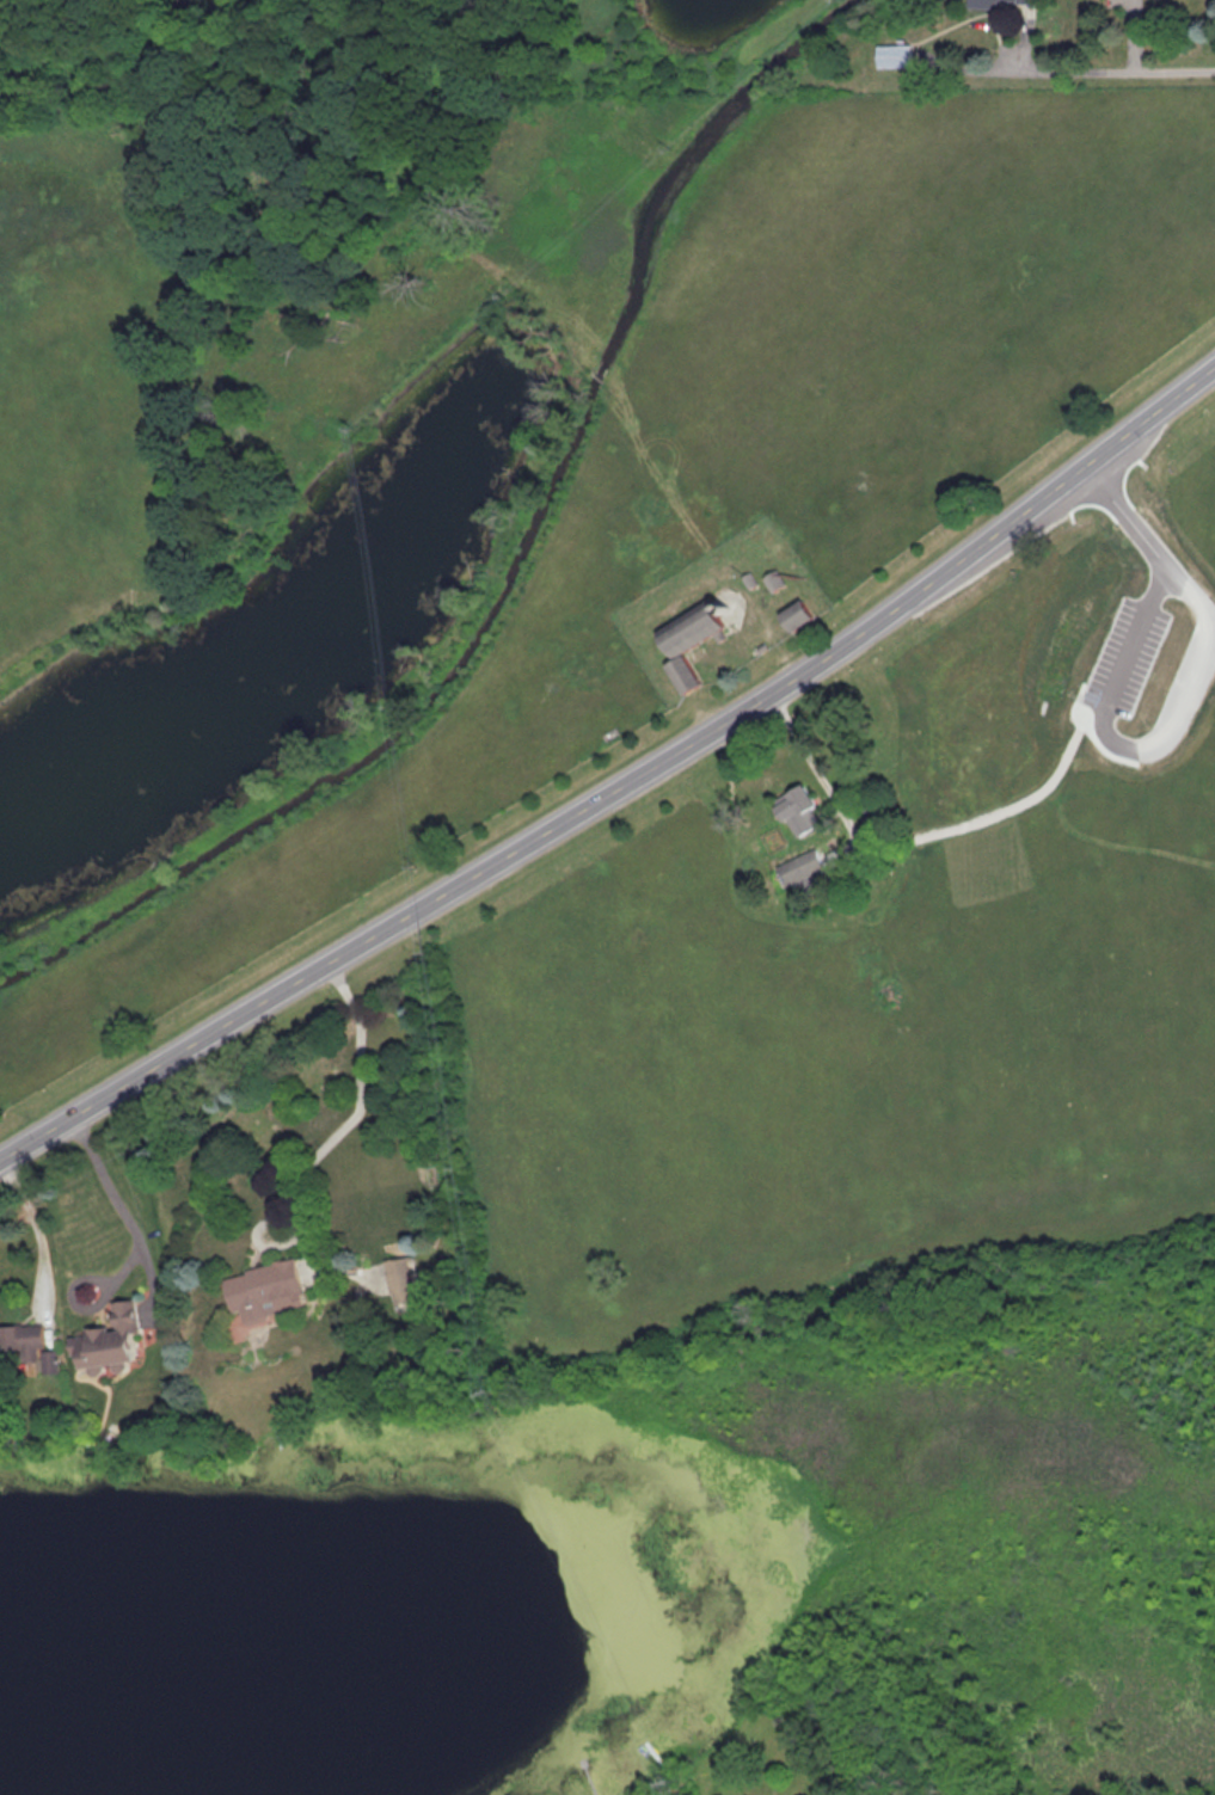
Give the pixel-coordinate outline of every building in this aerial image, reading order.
[(876,69),(912,69),(912,46),(876,46),(876,69)] [(763,578),(777,571),(785,586),(773,594),(763,578)] [(741,578),(750,573),(756,583),(747,588),(741,578)] [(779,615),(800,601),(812,617),(791,633),(779,615)] [(656,637),(706,604),(722,628),(670,660),(656,637)] [(760,654),(756,650),(762,645),(766,648),(760,654)] [(664,666),(682,656),(701,686),(682,696),(664,666)] [(798,838),(787,820),(783,824),(773,810),(790,799),(786,794),(802,785),(816,807),(812,810),(822,823),(798,838)] [(788,887),(780,867),(817,850),(826,869),(788,887)] [(392,1306),(421,1302),(414,1257),(385,1261),(392,1306)] [(306,1309),(296,1261),(222,1276),(229,1313),(241,1310),(243,1322),(306,1309)] [(110,1303),(112,1327),(83,1330),(84,1337),(72,1338),(75,1370),(133,1364),(130,1335),(139,1334),(135,1301),(110,1303)] [(21,1352),(22,1369),(31,1369),(31,1375),(58,1374),(57,1352),(45,1352),(44,1326),(0,1327),(0,1353),(21,1352)]
